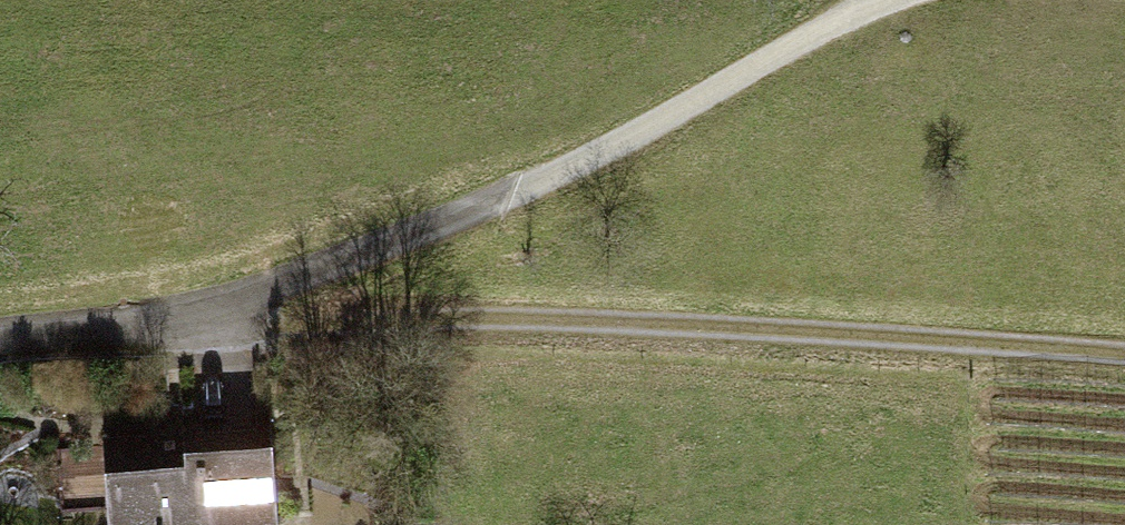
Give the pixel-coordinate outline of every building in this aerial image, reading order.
[(110,524),(278,524),(268,364),(179,369),(183,439),(58,446),(62,507),(109,505),(110,524)]
